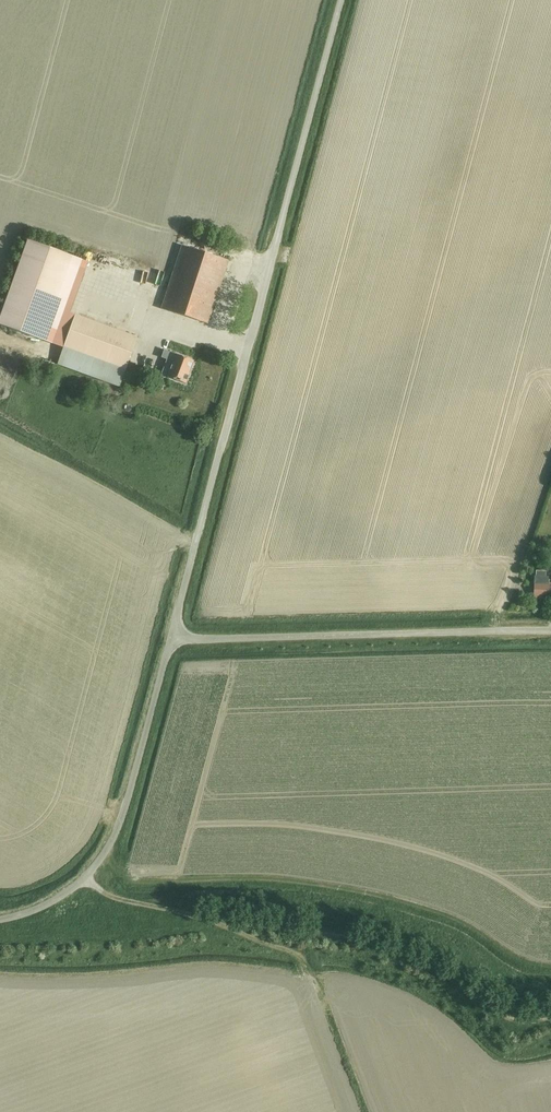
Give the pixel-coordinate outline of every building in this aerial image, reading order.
[(29,240),(16,277),(60,292),(73,256),(29,240)] [(182,245),(161,309),(208,324),(228,260),(182,245)] [(60,292),(16,277),(0,321),(0,325),(42,340),(60,292)] [(119,387),(126,370),(137,337),(75,315),(57,364),(119,387)] [(168,376),(168,377),(186,384),(190,374),(189,373),(194,361),(162,349),(160,353),(163,354),(162,357),(167,359),(161,374),(168,376)] [(535,578),(534,597),(550,598),(550,584),(547,584),(548,576),(544,576),(545,571),(536,570),(535,578)]
